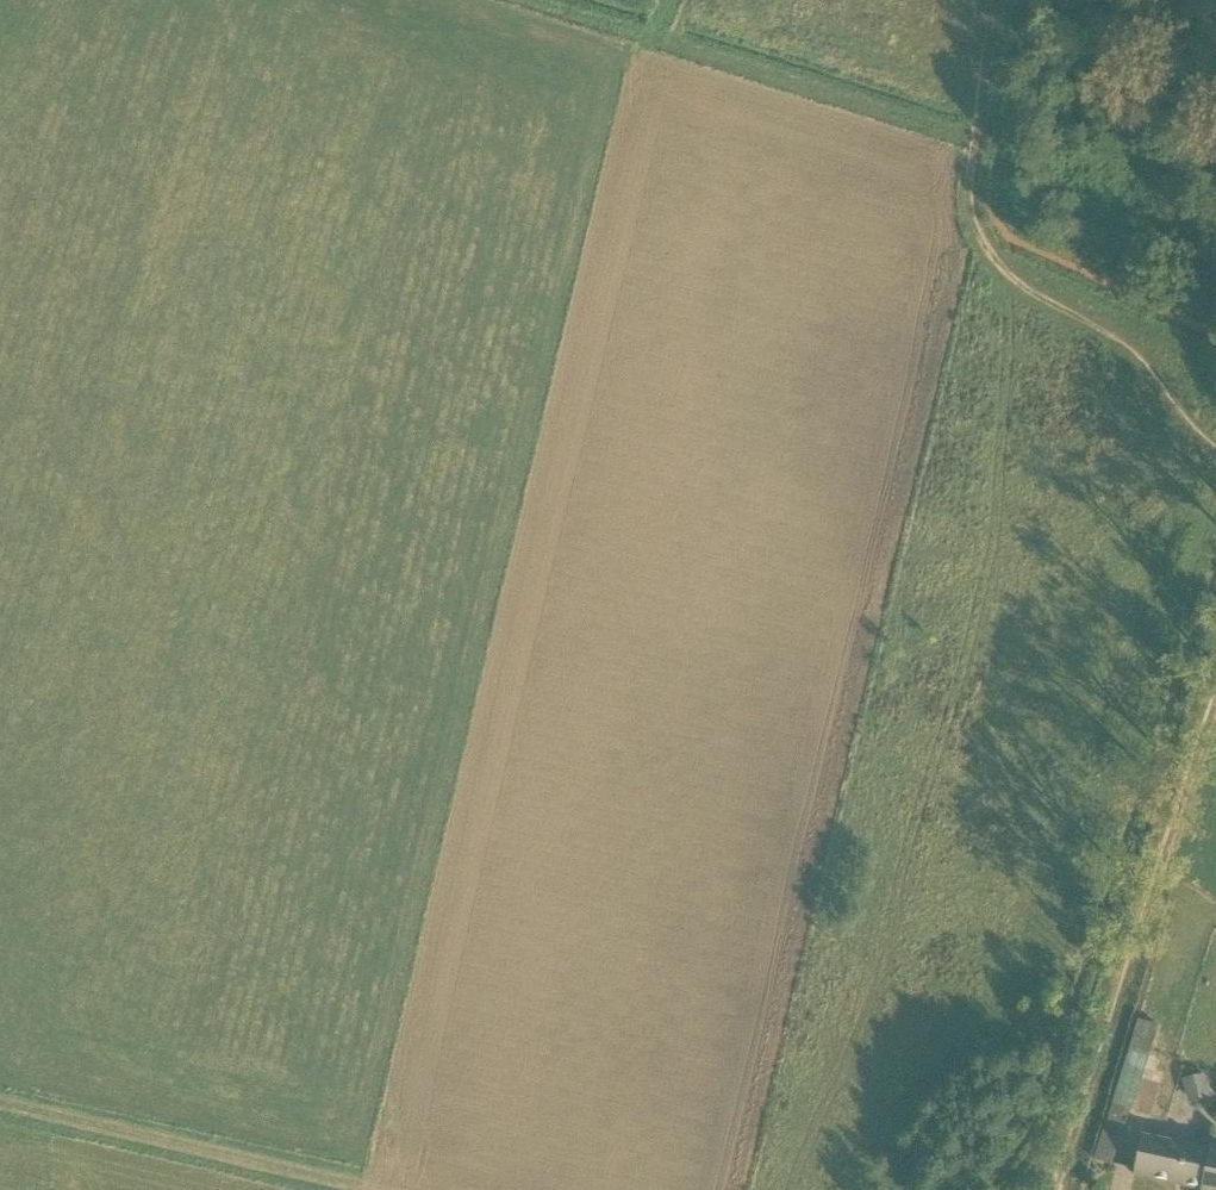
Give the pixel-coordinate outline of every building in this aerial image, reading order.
[(1111,1166),(1160,1026),(1139,1019),(1114,1105),(1095,1160),(1111,1166)] [(1204,1073),(1182,1078),(1188,1102),(1210,1097),(1204,1073)] [(1203,1189),(1211,1151),(1143,1137),(1135,1175),(1203,1189)] [(1203,1189),(1202,1189),(1215,1189),(1215,1149),(1211,1148),(1211,1151),(1203,1189)]
